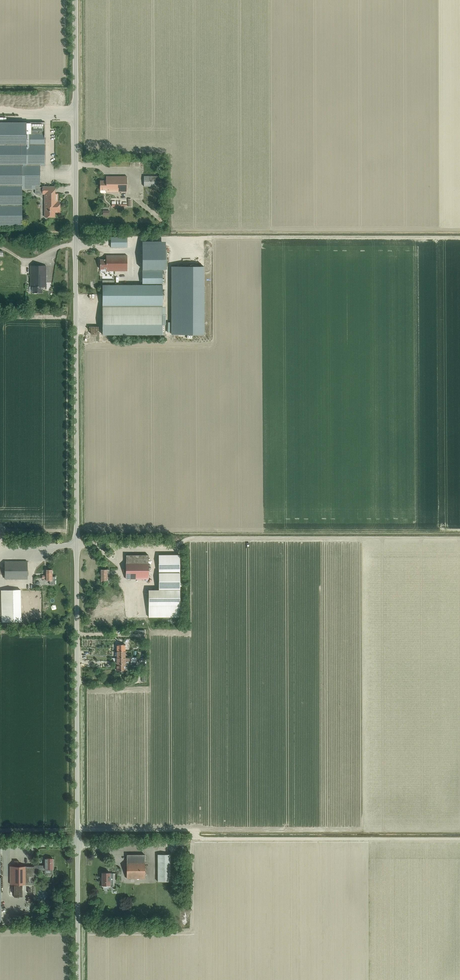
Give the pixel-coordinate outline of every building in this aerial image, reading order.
[(22,226),(22,189),(35,189),(35,194),(42,194),(42,187),(39,187),(39,186),(40,186),(40,165),(44,165),(44,122),(0,123),(0,226),(22,226)] [(144,187),(162,187),(162,176),(144,176),(144,187)] [(106,192),(127,192),(127,177),(106,177),(106,181),(100,181),(100,190),(106,190),(106,192)] [(44,194),(44,217),(54,217),(54,212),(59,212),(59,201),(57,201),(57,194),(54,194),(54,187),(42,187),(42,194),(44,194)] [(111,248),(127,248),(127,237),(111,237),(111,248)] [(165,269),(165,250),(142,250),(142,270),(165,269)] [(106,271),(127,271),(127,256),(106,256),(106,260),(100,260),(100,269),(106,269),(106,271)] [(46,287),(46,266),(30,266),(31,287),(32,287),(32,293),(42,293),(42,287),(46,287)] [(203,335),(204,266),(181,266),(181,335),(203,335)] [(142,285),(102,285),(102,306),(162,306),(162,270),(142,270),(142,285)] [(102,315),(102,335),(162,335),(162,325),(165,325),(165,315),(102,315)] [(148,554),(126,554),(126,579),(148,579),(148,554)] [(159,554),(159,571),(180,571),(180,554),(159,554)] [(27,579),(27,562),(5,562),(5,579),(27,579)] [(46,575),(42,575),(42,579),(46,579),(46,581),(49,581),(49,584),(55,584),(55,577),(52,577),(52,570),(46,570),(46,575)] [(111,579),(111,575),(107,575),(107,570),(101,570),(101,581),(107,581),(107,579),(111,579)] [(180,571),(159,571),(159,590),(180,590),(180,571)] [(2,590),(2,622),(21,622),(20,590),(2,590)] [(148,590),(148,606),(149,618),(180,617),(180,590),(159,590),(148,590)] [(145,879),(145,854),(127,854),(127,879),(145,879)] [(171,882),(171,854),(157,854),(157,882),(171,882)] [(53,858),(47,858),(45,858),(45,865),(34,865),(34,866),(10,866),(10,884),(34,884),(34,870),(47,870),(47,869),(53,869),(53,858)] [(110,873),(102,873),(102,877),(100,877),(101,881),(102,881),(102,887),(110,886),(110,884),(114,884),(114,873),(113,873),(110,873)]
